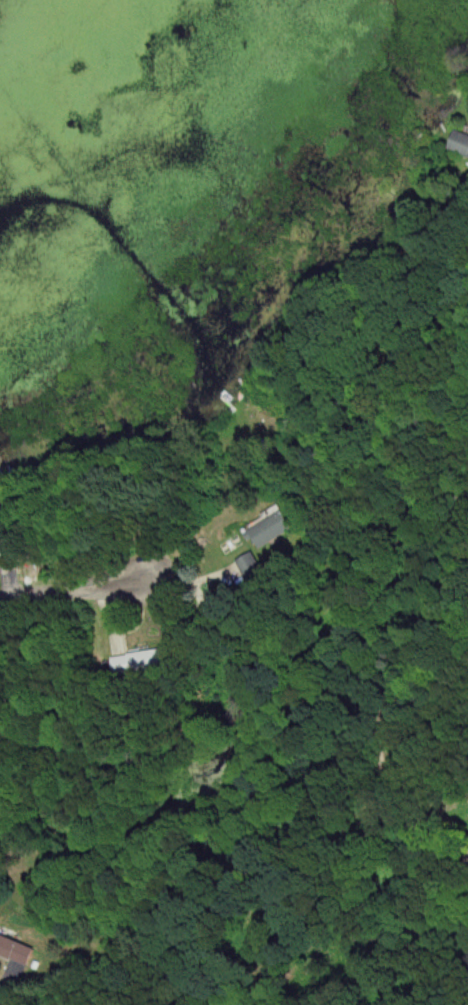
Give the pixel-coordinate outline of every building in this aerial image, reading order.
[(458,131),(451,153),(467,158),(467,134),(458,131)] [(296,530),(287,511),(249,531),(259,549),(296,530)] [(238,562),(247,580),(263,572),(254,553),(238,562)] [(164,650),(110,656),(112,676),(167,670),(164,650)] [(39,950),(0,934),(0,954),(32,967),(39,950)]
